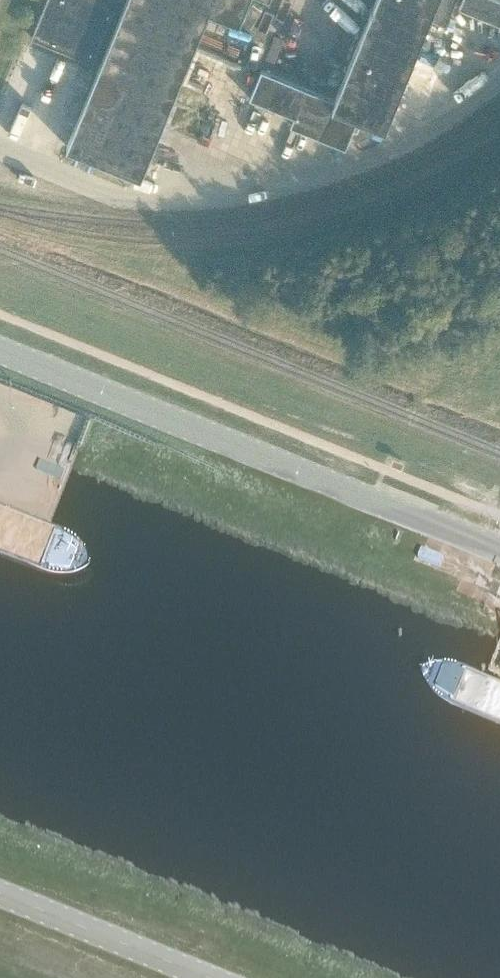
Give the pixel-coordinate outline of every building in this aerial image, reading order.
[(117,0),(45,0),(31,35),(93,60),(117,0)] [(67,144),(142,175),(210,9),(241,21),(249,0),(126,0),(67,144)] [(455,0),(377,0),(337,98),(262,67),(250,95),(295,114),(291,123),(345,145),(357,117),(333,108),(334,106),(385,127),(431,16),(446,22),(455,0)] [(499,21),(499,0),(462,0),(460,5),(499,21)] [(270,64),(299,69),(303,45),(274,40),(270,64)] [(376,124),(372,134),(382,138),(386,128),(376,124)]
